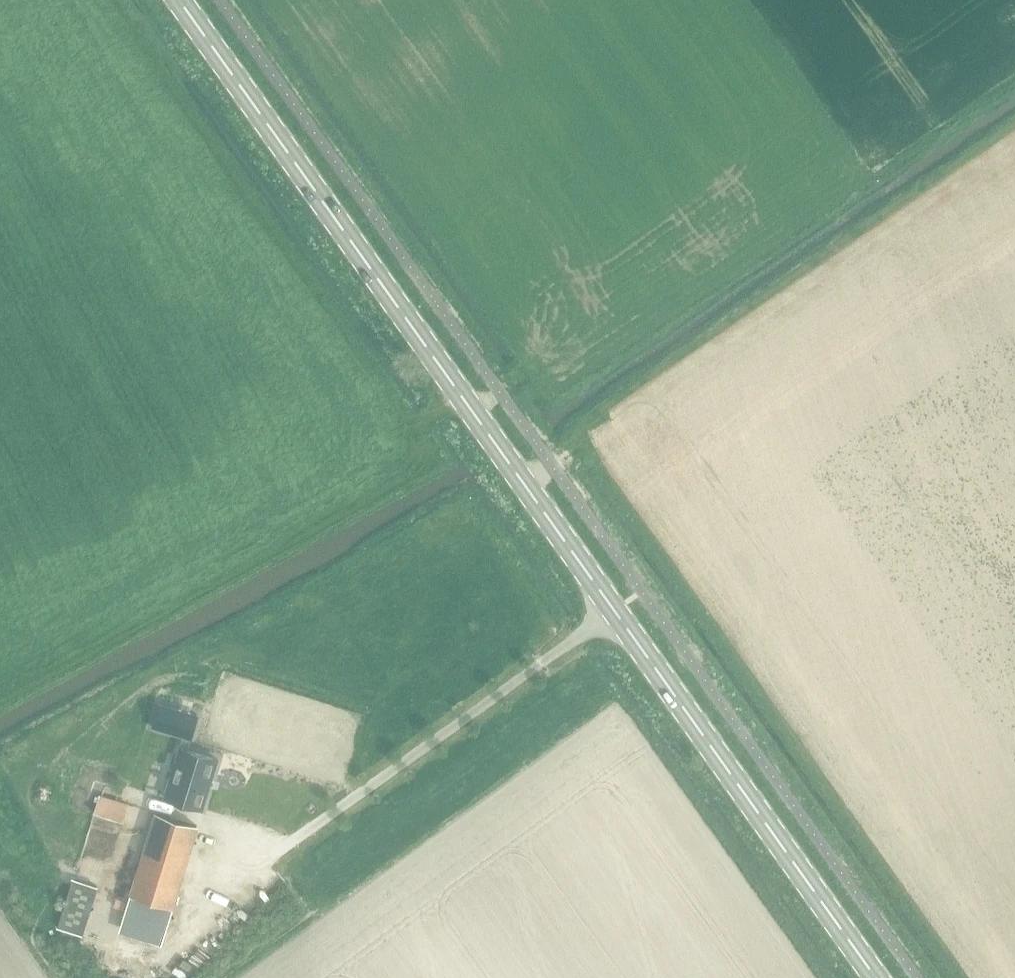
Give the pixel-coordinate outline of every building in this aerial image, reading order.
[(164,797),(202,809),(218,759),(187,750),(198,715),(159,703),(152,727),(183,736),(164,797)] [(98,794),(93,811),(121,819),(126,803),(98,794)] [(154,811),(119,924),(163,937),(198,825),(154,811)] [(242,834),(260,844),(265,835),(247,825),(242,834)] [(73,876),(58,925),(81,932),(96,883),(73,876)]
